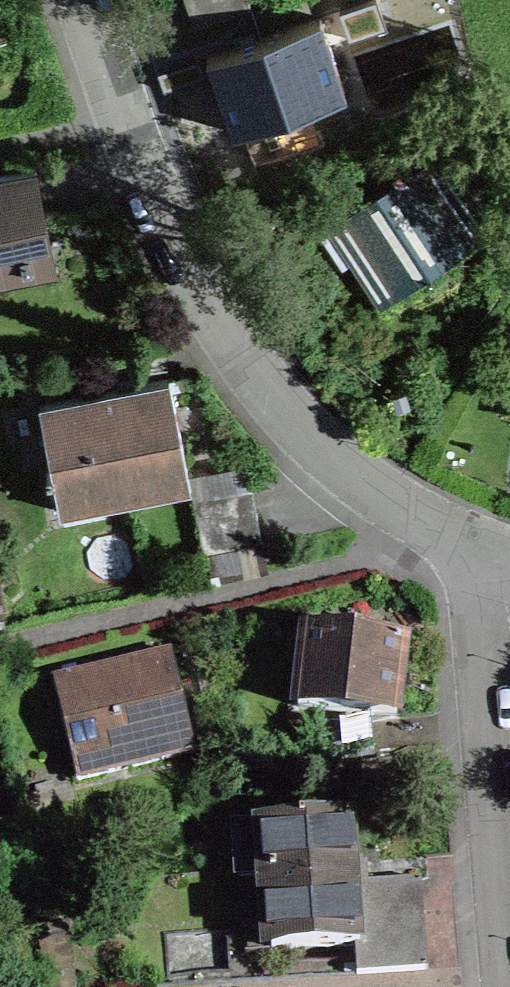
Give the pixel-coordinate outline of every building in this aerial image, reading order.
[(193,25),(251,6),(248,0),(185,0),(193,25)] [(335,226),(343,220),(356,239),(362,249),(354,254),(383,299),(484,232),(434,157),(405,176),(399,169),(393,173),(401,185),(384,197),(381,192),(334,224),(335,226)] [(45,222),(36,175),(35,169),(0,176),(0,275),(33,268),(25,226),(45,222)] [(104,392),(125,499),(190,487),(169,379),(116,390),(104,392)] [(125,499),(104,392),(58,401),(39,404),(60,512),(125,499)] [(192,496),(203,555),(262,544),(251,484),(192,496)] [(323,636),(306,634),(298,706),(396,717),(404,645),(323,636)] [(175,667),(171,651),(53,679),(76,780),(195,752),(175,667)] [(374,749),(372,719),(312,724),(315,754),(374,749)] [(272,950),(355,944),(357,974),(427,969),(422,890),(421,879),(354,883),(349,818),(306,821),(305,818),(298,818),(298,822),(233,827),(237,877),(267,875),(272,950)] [(39,940),(49,986),(75,986),(71,937),(39,940)]
